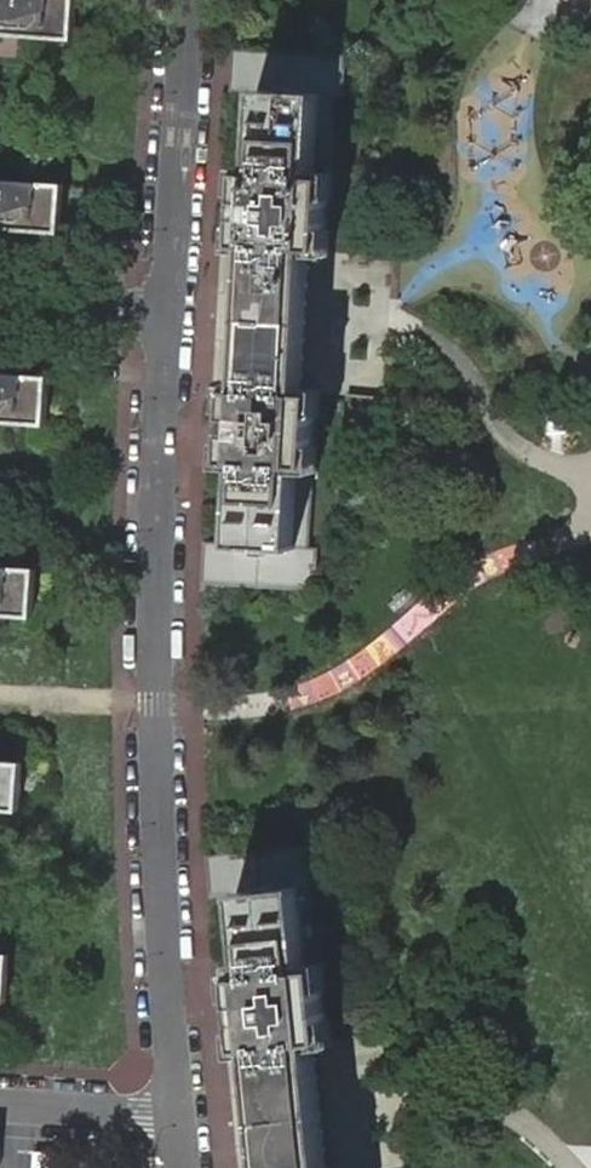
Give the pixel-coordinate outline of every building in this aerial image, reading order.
[(4,34),(18,35),(35,37),(75,39),(77,0),(0,0),(0,34),(4,34)] [(347,55),(234,49),(231,92),(249,93),(240,246),(251,246),(244,388),(232,387),(223,541),(206,540),(203,583),(317,589),(319,547),(310,546),(319,393),(304,392),(312,250),(327,251),(336,97),(344,97),(347,55)] [(4,228),(61,231),(64,184),(18,181),(0,180),(0,227),(4,228)] [(7,421),(47,424),(51,376),(0,373),(0,421),(7,421)] [(33,617),(37,569),(0,567),(0,615),(33,617)] [(19,809),(22,762),(0,760),(0,808),(19,809)] [(317,1041),(332,1040),(316,886),(325,885),(320,843),(208,855),(212,898),(229,896),(245,1049),(256,1048),(268,1167),(329,1167),(317,1041)] [(6,1002),(9,954),(0,953),(0,1002),(6,1002)]
